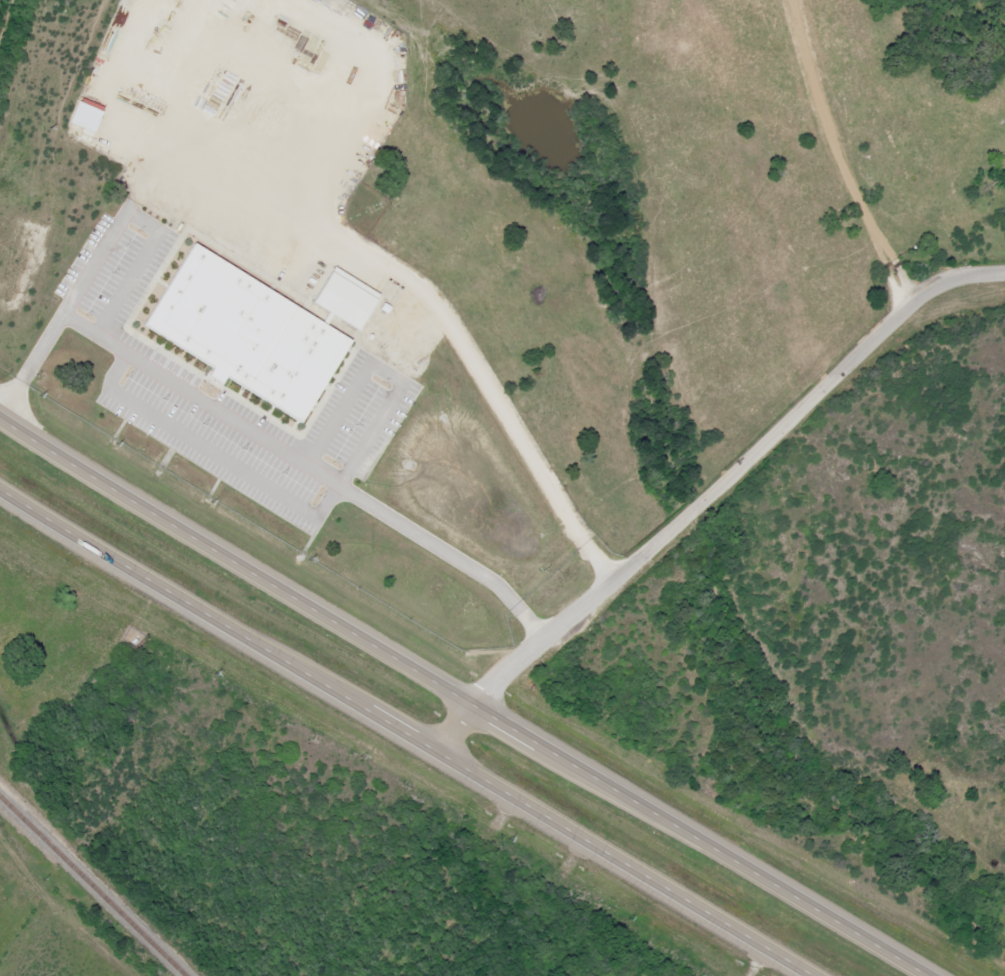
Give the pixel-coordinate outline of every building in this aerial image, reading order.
[(100,109),(76,101),(69,123),(82,127),(80,133),(92,137),(100,109)] [(348,336),(189,245),(142,326),(211,366),(206,375),(219,383),(222,377),(300,422),(348,336)] [(356,329),(378,293),(331,266),(310,302),(356,329)]
